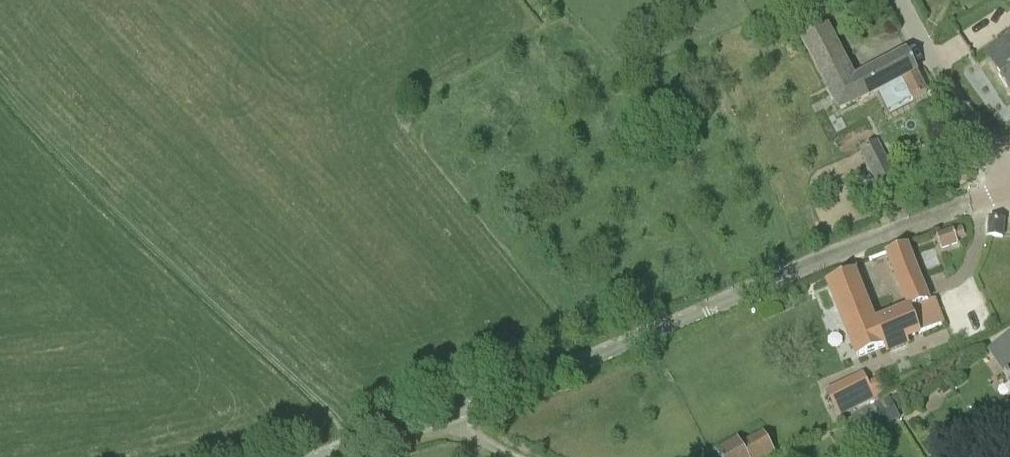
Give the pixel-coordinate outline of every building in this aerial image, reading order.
[(864,74),(864,73),(855,78),(828,25),(800,39),(838,112),(862,100),(865,107),(880,101),(882,106),(899,98),(902,103),(910,99),(911,101),(927,93),(908,53),(864,74)] [(992,64),(991,63),(990,63),(1009,93),(1009,37),(1006,32),(994,40),(1004,56),(992,64)] [(882,190),(883,189),(896,183),(876,141),(858,150),(873,179),(876,178),(882,190)] [(973,182),(975,174),(968,172),(966,179),(973,182)] [(865,198),(882,190),(876,178),(873,179),(859,186),(865,198)] [(1006,242),(1006,223),(988,223),(988,242),(1006,242)] [(965,236),(962,229),(954,232),(953,230),(938,235),(943,248),(958,243),(957,239),(965,236)] [(931,301),(930,301),(907,246),(887,253),(911,309),(874,324),(853,272),(828,282),(859,357),(883,347),(886,353),(902,346),(899,341),(921,331),(922,335),(942,327),(931,301)] [(991,352),(1009,379),(1009,339),(991,352)] [(874,399),(867,385),(865,383),(851,390),(847,381),(825,392),(838,418),(874,399)] [(854,442),(868,434),(899,418),(888,400),(844,424),(854,442)] [(740,442),(716,455),(717,456),(758,456),(772,448),(762,432),(741,444),(740,442)]
